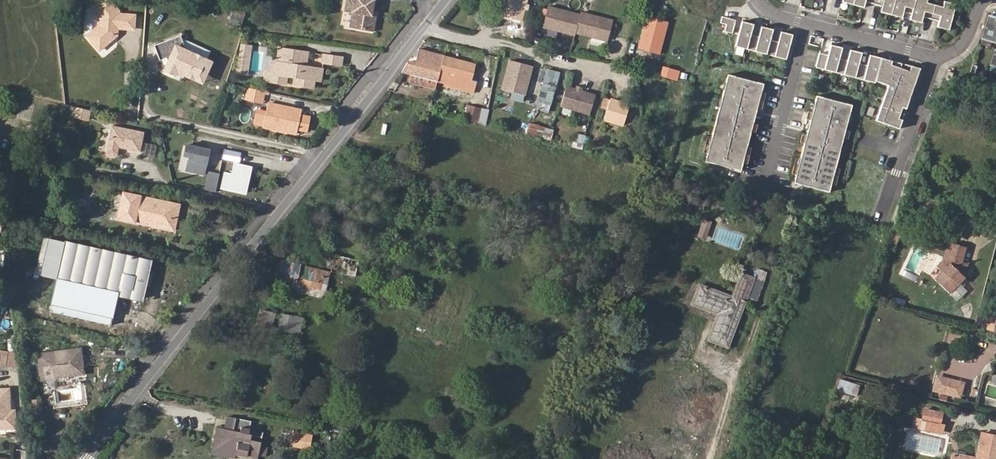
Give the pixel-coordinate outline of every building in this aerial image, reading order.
[(96,11),(103,20),(102,29),(91,39),(104,53),(117,40),(118,29),(121,26),(122,16),(122,13),(112,0),(110,0),(96,11)] [(349,27),(376,32),(378,16),(373,15),(376,0),(353,0),(349,27)] [(519,23),(522,11),(523,6),(525,0),(503,0),(499,18),(519,23)] [(843,3),(865,8),(867,3),(883,7),(882,13),(904,18),(905,13),(913,15),(912,21),(923,24),(925,18),(941,22),(939,28),(951,31),(957,5),(946,2),(944,8),(928,3),(929,0),(917,0),(915,0),(844,0),(843,3)] [(581,15),(549,7),(544,27),(576,35),(576,33),(608,41),(614,21),(582,12),(581,15)] [(662,17),(642,12),(635,45),(655,49),(662,17)] [(138,17),(122,16),(121,26),(118,29),(117,40),(121,37),(121,30),(137,31),(138,17)] [(732,34),(735,20),(722,17),(720,23),(726,25),(725,32),(732,34)] [(753,24),(741,21),(735,46),(786,59),(792,34),(781,32),(778,42),(770,40),(773,29),(761,26),(758,37),(750,35),(753,24)] [(983,38),(995,42),(995,24),(989,21),(983,38)] [(183,37),(156,46),(160,58),(187,49),(183,37)] [(819,53),(816,67),(875,83),(875,81),(888,85),(876,120),(900,128),(919,68),(870,55),(867,66),(859,63),(862,53),(850,50),(848,60),(840,58),(842,48),(831,45),(828,55),(819,53)] [(188,53),(187,49),(160,58),(161,61),(169,63),(165,70),(176,75),(177,71),(184,74),(185,72),(196,77),(207,74),(212,63),(197,57),(194,59),(187,56),(188,53)] [(309,54),(281,49),(278,63),(278,64),(281,64),(279,75),(271,74),(267,73),(265,81),(286,85),(288,77),(295,78),(294,86),(306,88),(308,77),(315,79),(317,69),(307,68),(309,54)] [(406,61),(402,72),(412,75),(437,82),(438,78),(439,78),(444,57),(418,50),(415,63),(406,61)] [(339,58),(329,57),(328,65),(337,66),(339,58)] [(444,57),(439,78),(447,80),(443,93),(469,100),(472,95),(473,95),(481,67),(444,57)] [(278,63),(273,62),(271,74),(279,75),(281,64),(278,64),(278,63)] [(511,62),(504,91),(514,94),(513,99),(524,102),(533,67),(511,62)] [(662,63),(660,70),(664,71),(664,72),(674,74),(676,65),(666,63),(666,64),(662,63)] [(536,67),(533,79),(542,81),(534,109),(547,112),(557,72),(536,67)] [(952,72),(947,70),(944,79),(949,81),(952,72)] [(763,84),(728,74),(705,162),(740,171),(757,108),(753,107),(755,100),(759,101),(763,84)] [(412,75),(410,82),(435,89),(437,82),(412,75)] [(288,77),(286,85),(294,86),(295,78),(288,77)] [(315,79),(308,77),(306,88),(314,89),(315,81),(315,79)] [(591,114),(596,94),(581,91),(576,90),(566,87),(562,107),(591,114)] [(262,92),(249,88),(247,98),(260,101),(262,92)] [(852,105),(816,95),(812,112),(816,113),(814,120),(810,119),(793,183),(829,192),(852,105)] [(625,124),(630,103),(611,98),(608,108),(605,119),(625,124)] [(262,125),(295,132),(297,127),(299,114),(300,109),(267,102),(265,111),(256,109),(253,123),(262,125)] [(89,121),(91,111),(72,107),(74,118),(89,121)] [(467,107),(464,118),(482,123),(485,113),(467,107)] [(308,116),(299,114),(297,127),(305,129),(308,116)] [(141,132),(110,125),(103,155),(113,157),(115,150),(136,154),(141,132)] [(550,138),(553,130),(535,125),(532,133),(550,138)] [(572,146),(581,150),(586,136),(577,132),(572,146)] [(153,158),(155,145),(141,143),(139,156),(153,158)] [(204,175),(210,151),(187,145),(184,156),(189,157),(186,171),(204,175)] [(223,159),(238,162),(240,154),(225,151),(223,159)] [(252,167),(234,164),(231,175),(224,172),(220,190),(246,195),(252,167)] [(220,176),(210,173),(206,192),(215,194),(220,176)] [(121,219),(135,222),(137,217),(158,222),(156,227),(176,232),(182,206),(126,193),(121,219)] [(137,217),(135,222),(156,227),(158,222),(137,217)] [(700,224),(697,233),(704,236),(708,227),(700,224)] [(40,279),(57,282),(66,243),(49,239),(40,279)] [(66,243),(57,282),(52,306),(111,320),(117,295),(143,301),(151,261),(66,243)] [(959,248),(941,244),(939,254),(940,259),(932,266),(923,272),(935,289),(954,274),(953,271),(956,258),(959,248)] [(354,277),(358,262),(321,253),(318,269),(280,260),(275,281),(325,292),(330,272),(354,277)] [(940,259),(939,254),(938,254),(928,261),(932,266),(940,259)] [(691,305),(717,315),(708,341),(729,349),(749,297),(757,299),(763,285),(755,281),(756,278),(741,273),(732,296),(699,284),(691,305)] [(111,320),(52,306),(50,316),(109,329),(111,320)] [(274,313),(260,310),(256,326),(271,329),(274,313)] [(278,329),(300,333),(303,319),(280,314),(278,329)] [(995,333),(995,317),(990,316),(987,331),(995,333)] [(37,355),(41,382),(85,374),(81,348),(37,355)] [(0,350),(0,366),(13,367),(15,352),(0,350)] [(848,373),(846,381),(860,385),(857,395),(861,396),(866,379),(848,373)] [(959,399),(964,382),(934,374),(930,391),(959,399)] [(835,391),(856,397),(860,385),(838,379),(835,391)] [(0,389),(0,427),(16,426),(16,416),(10,417),(9,409),(8,389),(0,389)] [(942,414),(924,409),(921,422),(938,426),(939,424),(942,414)] [(262,438),(249,435),(252,421),(231,418),(229,430),(218,428),(212,453),(235,458),(238,448),(248,450),(252,458),(257,458),(258,458),(262,438)] [(938,426),(921,422),(918,430),(936,435),(938,426)] [(287,446),(308,451),(312,435),(291,430),(287,446)] [(979,433),(974,458),(951,453),(950,458),(995,458),(995,437),(979,433)]
